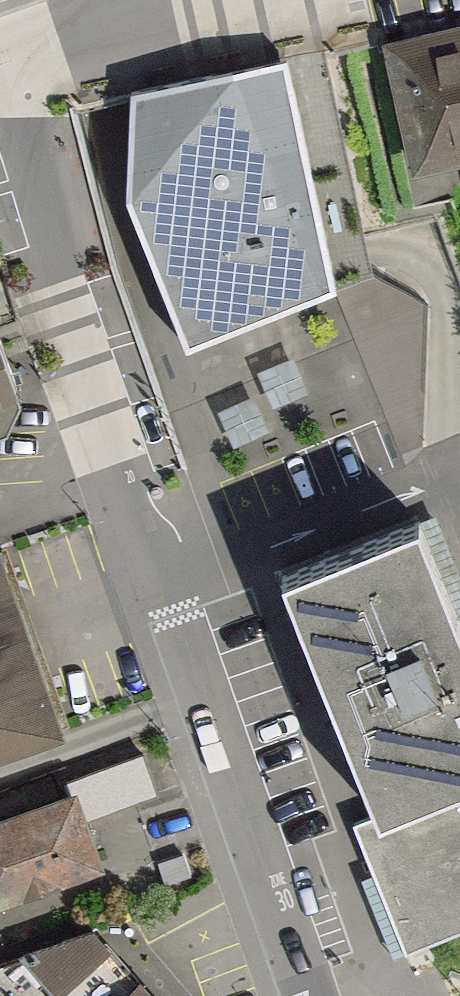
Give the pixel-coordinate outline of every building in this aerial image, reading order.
[(323,9),(165,42),(144,217),(187,359),(402,295),(323,9)] [(381,42),(412,178),(459,168),(459,25),(381,42)] [(0,359),(0,445),(18,406),(0,359)] [(273,572),(371,816),(354,823),(406,952),(459,931),(459,622),(416,514),(273,572)] [(70,716),(0,525),(0,741),(70,716)] [(96,871),(81,829),(158,802),(141,754),(64,782),(69,794),(0,818),(0,906),(96,871)] [(131,979),(112,995),(146,995),(131,979)]
